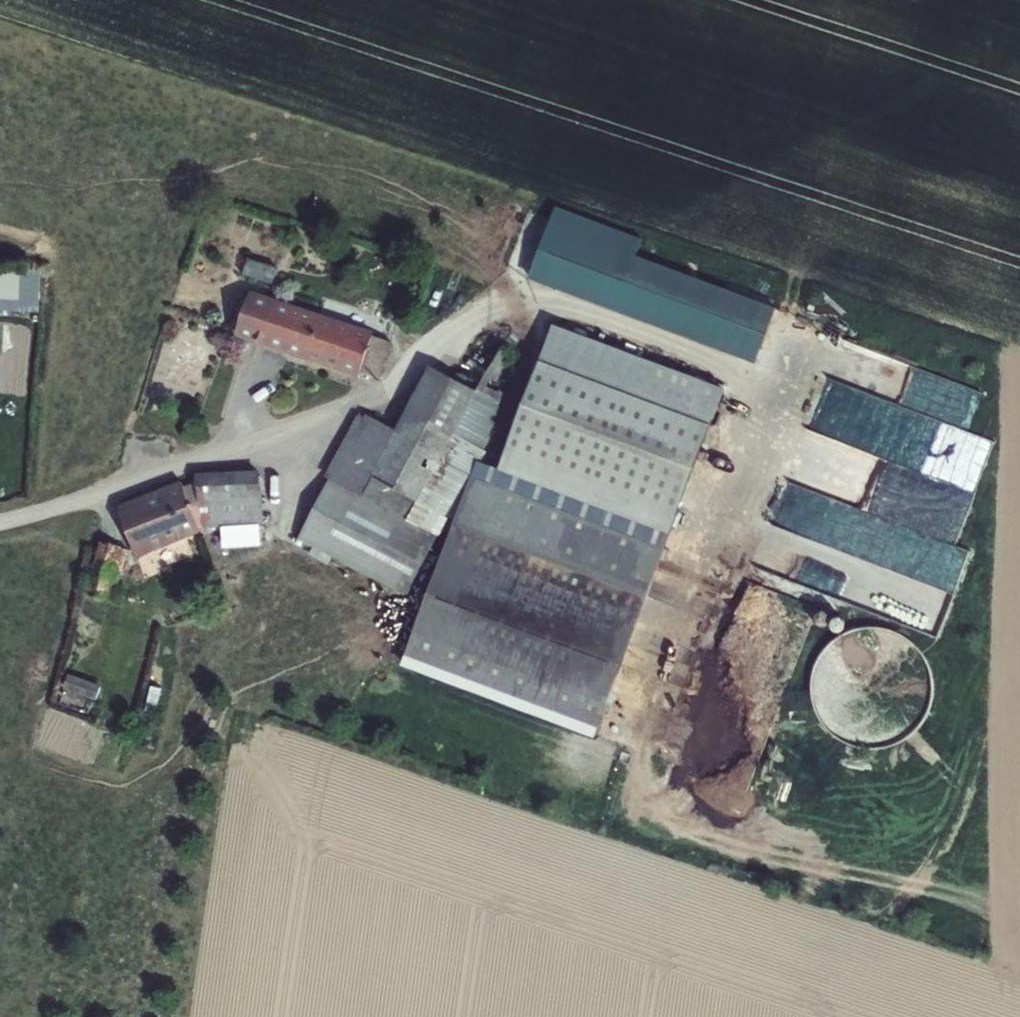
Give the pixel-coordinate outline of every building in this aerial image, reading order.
[(557,207),(531,280),(758,365),(778,309),(638,257),(644,240),(557,207)] [(0,269),(0,312),(40,315),(43,272),(0,269)] [(374,337),(375,333),(252,292),(236,337),(256,344),(258,341),(262,343),(261,346),(360,379),(361,374),(374,337)] [(555,327),(500,473),(673,536),(727,391),(555,327)] [(374,337),(361,374),(381,380),(393,344),(374,337)] [(503,348),(478,391),(503,404),(512,384),(509,382),(522,359),(503,348)] [(330,480),(440,538),(450,519),(456,522),(472,477),(476,478),(489,454),(486,450),(505,410),(501,408),(503,404),(478,391),(431,368),(397,431),(363,413),(325,478),(330,480)] [(261,472),(196,475),(196,483),(183,487),(199,529),(223,528),(260,526),(265,526),(261,472)] [(456,522),(404,662),(597,737),(667,550),(657,546),(637,539),(476,478),(472,477),(456,522)] [(938,478),(920,529),(957,542),(975,491),(938,478)] [(407,597),(440,538),(330,480),(299,540),(313,548),(333,558),(407,597)] [(182,482),(118,508),(138,560),(201,533),(199,529),(183,487),(182,482)] [(260,526),(223,528),(224,546),(261,544),(260,526)] [(642,526),(637,539),(657,546),(662,534),(642,526)] [(129,549),(99,541),(85,594),(108,600),(112,586),(115,572),(121,574),(123,574),(129,549)] [(333,558),(313,548),(308,557),(328,567),(333,558)] [(115,572),(112,586),(118,587),(121,574),(115,572)] [(821,658),(813,677),(812,697),(818,716),(830,733),(846,744),(866,750),(886,749),(905,742),(920,729),(930,711),(934,692),(931,672),(923,654),(909,640),(891,631),(871,629),(852,633),(834,643),(821,658)] [(102,687),(69,675),(64,691),(96,702),(102,687)] [(162,690),(151,688),(146,712),(156,714),(162,690)]
